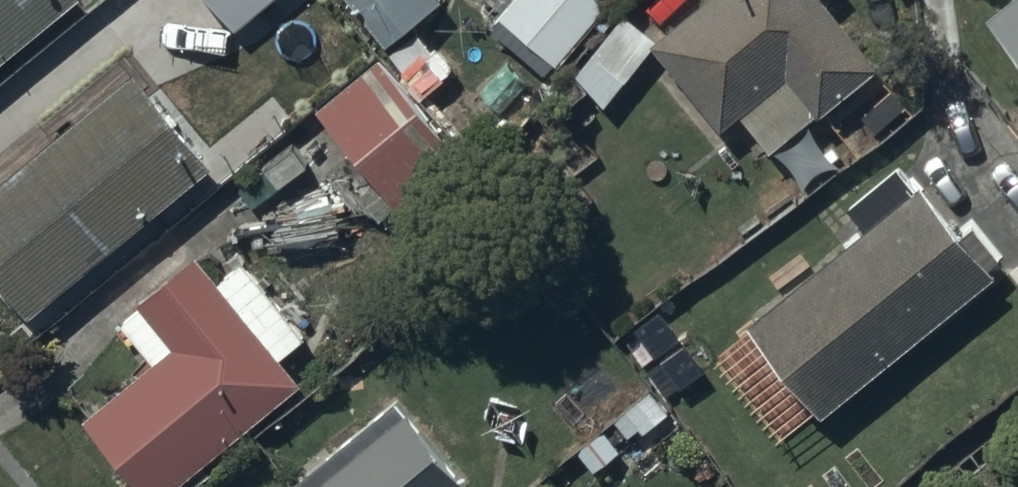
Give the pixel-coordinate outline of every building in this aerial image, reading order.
[(58,0),(0,0),(0,48),(58,0)] [(233,26),(263,0),(210,0),(233,26)] [(379,42),(434,0),(346,0),(379,42)] [(494,10),(548,58),(599,0),(503,0),(494,10)] [(647,33),(717,119),(737,103),(768,141),(875,54),(832,0),(688,0),(647,33)] [(984,8),(1017,48),(1017,0),(995,0),(984,8)] [(375,52),(312,103),(417,231),(480,179),(375,52)] [(0,169),(0,283),(20,307),(207,157),(132,64),(0,169)] [(860,221),(743,313),(817,407),(994,268),(986,258),(953,217),(898,147),(838,193),(860,221)] [(292,376),(273,352),(307,324),(243,248),(216,270),(193,241),(108,311),(146,357),(83,409),(148,486),(158,486),(292,376)] [(1008,255),(1017,269),(1017,247),(1008,255)] [(464,478),(394,392),(277,486),(453,486),(464,478)]
